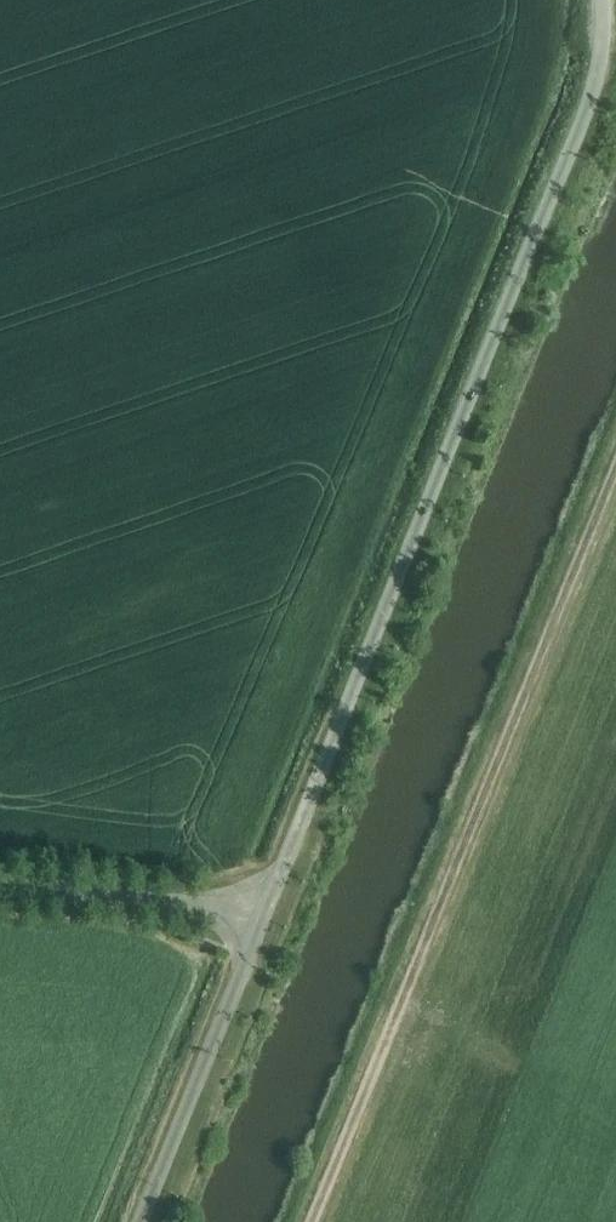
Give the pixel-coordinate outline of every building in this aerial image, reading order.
[(197,928),(192,941),(201,944),(205,932),(197,928)]
